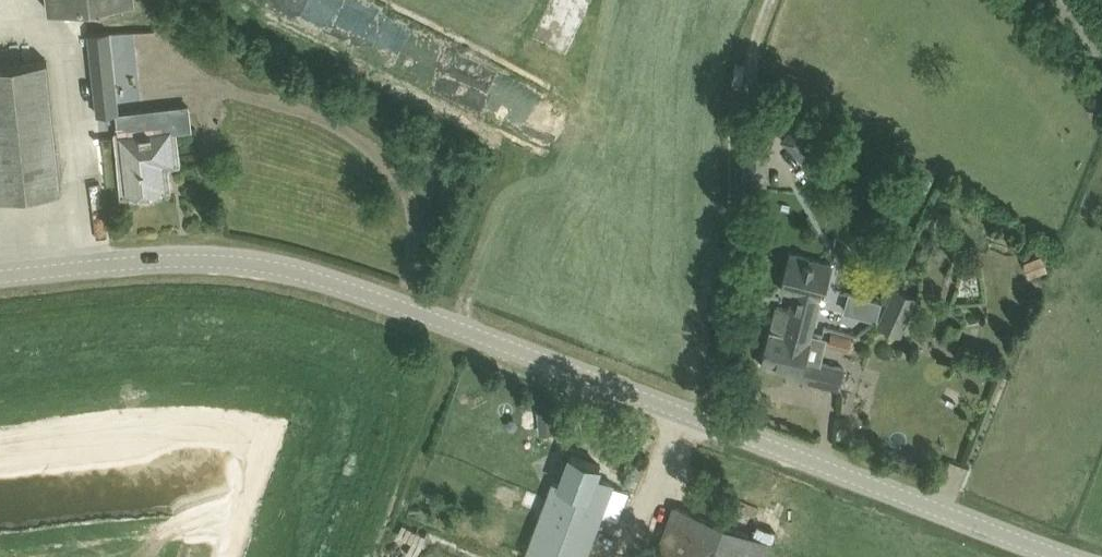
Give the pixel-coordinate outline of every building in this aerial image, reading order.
[(89,33),(91,59),(114,56),(112,31),(89,33)] [(62,189),(48,59),(0,64),(0,196),(62,189)] [(119,108),(117,82),(94,85),(96,110),(119,108)] [(779,142),(792,153),(809,132),(796,121),(779,142)] [(171,128),(122,133),(128,191),(165,187),(162,161),(164,161),(164,160),(162,160),(161,151),(173,150),(171,128)] [(772,329),(771,329),(790,334),(792,329),(812,334),(816,321),(824,289),(831,262),(791,252),(782,288),(795,291),(790,309),(778,306),(772,329)] [(1049,268),(1043,252),(1024,259),(1029,275),(1049,268)] [(919,295),(895,284),(877,323),(902,334),(919,295)] [(771,329),(762,364),(800,374),(800,377),(838,387),(844,362),(832,359),(819,359),(806,356),(812,334),(792,329),(790,334),(771,329),(772,329),(771,329)] [(833,331),(829,345),(849,349),(852,336),(833,331)] [(555,408),(538,409),(540,433),(557,432),(555,408)] [(560,485),(575,490),(549,556),(586,556),(614,482),(597,476),(601,464),(572,453),(560,485)] [(655,556),(767,556),(773,541),(675,505),(655,556)]
